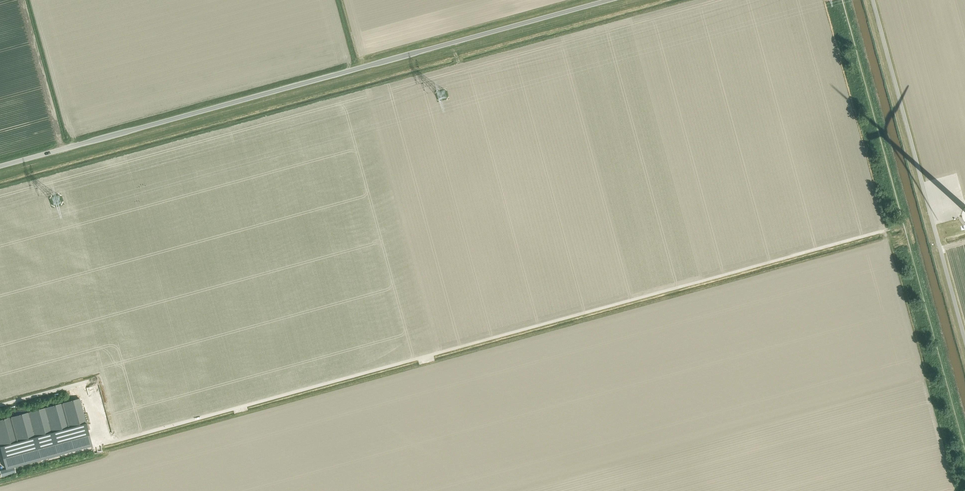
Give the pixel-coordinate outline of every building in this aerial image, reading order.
[(80,399),(28,413),(31,423),(41,460),(93,447),(80,399)] [(0,421),(0,446),(6,469),(41,460),(31,423),(28,413),(27,408),(15,411),(16,416),(0,421)]
